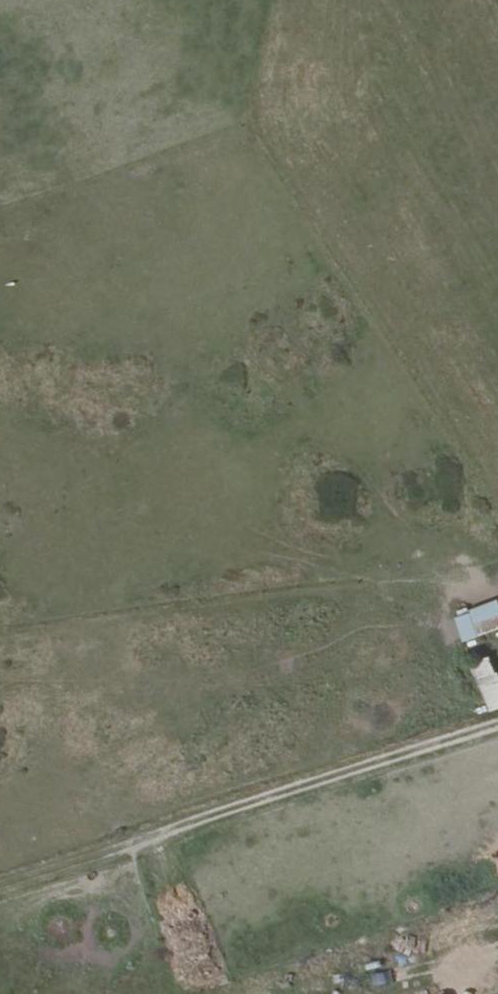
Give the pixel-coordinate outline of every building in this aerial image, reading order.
[(458,641),(497,627),(497,619),(492,600),(449,614),(458,641)] [(484,711),(497,706),(497,690),(485,655),(466,662),(484,711)]
